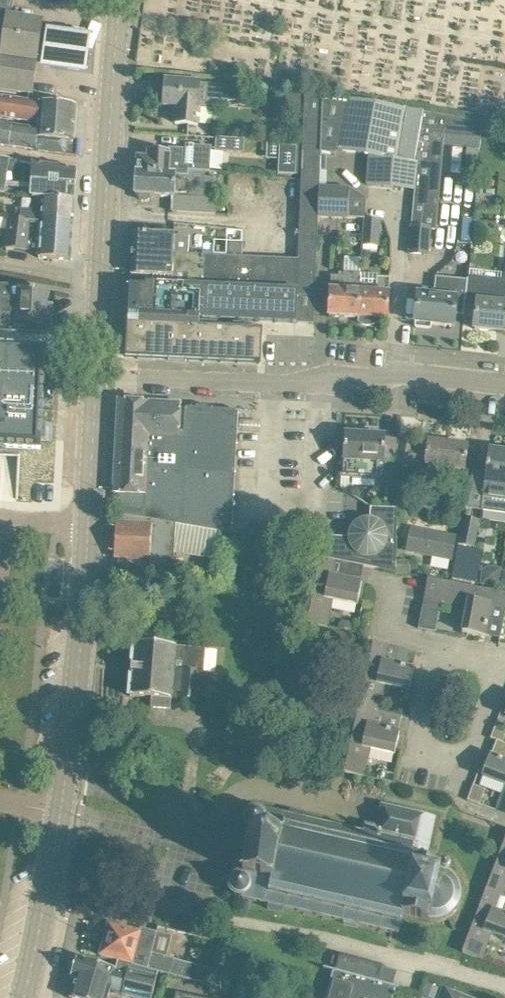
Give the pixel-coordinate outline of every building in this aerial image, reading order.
[(11,14),(13,0),(0,0),(0,12),(11,14)] [(31,94),(42,23),(0,17),(0,89),(31,94)] [(92,39),(46,33),(41,74),(87,80),(92,39)] [(175,121),(177,121),(177,123),(196,125),(197,107),(210,108),(211,99),(238,101),(239,86),(165,80),(163,105),(178,106),(178,109),(176,109),(175,121)] [(315,291),(317,217),(318,185),(321,148),(323,96),(306,94),(298,259),(243,256),(227,255),(207,254),(206,286),(315,291)] [(76,106),(39,103),(28,101),(0,96),(0,117),(37,123),(36,131),(36,135),(74,140),(76,106)] [(366,185),(415,189),(420,127),(423,112),(323,96),(321,148),(369,156),(366,185)] [(482,121),(423,112),(420,127),(415,189),(408,253),(427,255),(430,229),(436,229),(445,145),(479,149),(482,121)] [(0,125),(0,146),(7,147),(10,127),(0,125)] [(33,151),(36,135),(36,131),(10,127),(7,147),(33,151)] [(36,135),(33,151),(76,157),(78,141),(74,140),(36,135)] [(216,136),(216,150),(230,151),(230,137),(216,136)] [(147,158),(137,157),(136,171),(188,174),(188,169),(205,170),(205,172),(209,172),(211,147),(193,146),(192,150),(169,149),(169,152),(148,151),(147,158)] [(296,148),(279,147),(277,175),(294,176),(296,148)] [(74,200),(76,169),(32,163),(30,197),(37,198),(74,200)] [(188,174),(136,171),(136,180),(133,183),(132,189),(135,192),(135,195),(139,195),(139,199),(142,201),(146,201),(149,200),(149,196),(173,197),(216,199),(217,177),(205,176),(205,172),(205,170),(188,169),(188,174)] [(349,188),(318,185),(317,217),(363,219),(364,219),(365,199),(349,188)] [(172,212),(192,213),(215,215),(216,199),(173,197),(172,212)] [(9,220),(30,222),(73,225),(75,200),(74,200),(37,198),(36,210),(26,210),(26,209),(16,208),(16,216),(9,216),(9,220)] [(272,235),(294,235),(295,205),(252,204),(251,229),(261,229),(261,245),(271,245),(272,235)] [(379,220),(364,219),(363,219),(362,246),(378,246),(379,220)] [(30,222),(9,220),(6,249),(27,251),(27,246),(30,222)] [(73,225),(30,222),(27,246),(39,248),(39,258),(71,260),(73,225)] [(131,282),(201,286),(206,286),(207,254),(188,253),(189,236),(133,233),(131,282)] [(227,241),(227,255),(243,256),(243,242),(227,241)] [(330,290),(330,296),(328,316),(358,318),(361,273),(339,272),(338,276),(331,276),(330,290)] [(388,320),(389,300),(389,293),(389,279),(377,278),(377,274),(361,273),(358,318),(358,321),(359,322),(361,323),(363,324),(364,324),(366,324),(368,324),(370,324),(372,323),(373,322),(374,320),(376,319),(388,320)] [(468,280),(466,300),(477,301),(474,329),(504,332),(504,304),(504,294),(504,289),(468,285),(469,277),(468,277),(468,280)] [(464,316),(465,300),(466,300),(468,280),(467,280),(466,282),(437,278),(435,295),(417,294),(414,322),(416,323),(415,327),(430,329),(430,324),(454,327),(455,313),(463,314),(462,316),(464,316)] [(261,332),(199,329),(199,319),(201,286),(131,282),(131,286),(130,286),(129,314),(128,326),(126,356),(137,357),(137,359),(153,360),(153,358),(260,363),(261,332)] [(18,305),(19,290),(19,286),(0,285),(0,305),(18,305)] [(314,324),(314,304),(315,296),(315,291),(206,286),(201,286),(199,319),(314,324)] [(19,290),(18,305),(53,307),(53,304),(46,304),(47,291),(19,290)] [(18,305),(0,305),(0,330),(17,331),(18,321),(45,323),(46,320),(52,320),(53,307),(18,305)] [(6,451),(6,447),(40,449),(41,439),(45,439),(45,424),(42,424),(42,406),(46,406),(47,391),(43,391),(44,373),(48,373),(49,357),(45,357),(45,348),(0,346),(0,451),(6,451)] [(143,519),(151,520),(175,525),(221,534),(231,534),(238,411),(180,408),(180,403),(118,400),(113,494),(118,494),(117,514),(143,519)] [(383,463),(384,456),(385,436),(367,435),(367,430),(349,429),(349,434),(345,434),(344,459),(342,459),(341,477),(378,479),(379,462),(383,463)] [(464,470),(465,466),(468,446),(428,441),(427,452),(413,450),(414,443),(400,442),(397,463),(411,465),(411,462),(425,464),(425,465),(464,470)] [(486,469),(481,510),(504,513),(504,451),(489,449),(486,469)] [(395,552),(395,508),(370,507),(369,521),(366,521),(364,521),(363,521),(361,522),(359,523),(358,524),(356,525),(355,527),(354,528),(352,531),(351,532),(351,534),(350,536),(350,538),(327,536),(327,557),(327,559),(335,560),(395,572),(396,572),(396,562),(396,552),(395,552)] [(473,548),(479,520),(464,517),(458,545),(473,548)] [(126,569),(173,571),(175,525),(151,520),(151,524),(116,522),(114,558),(127,559),(126,569)] [(410,527),(405,553),(451,562),(456,536),(410,527)] [(476,585),(483,552),(457,547),(451,580),(476,585)] [(332,576),(335,560),(327,559),(320,558),(307,623),(326,627),(332,599),(357,604),(362,582),(332,576)] [(408,574),(409,562),(396,562),(396,572),(395,572),(395,574),(408,574)] [(482,571),(480,585),(498,588),(501,569),(488,567),(482,571)] [(504,609),(504,594),(447,583),(428,579),(422,606),(418,628),(434,632),(440,601),(467,606),(462,632),(484,636),(490,606),(504,609)] [(170,709),(171,700),(196,702),(199,672),(203,672),(205,650),(176,647),(134,643),(129,696),(151,698),(150,707),(170,709)] [(384,662),(388,646),(373,643),(358,708),(373,711),(377,712),(384,685),(409,691),(414,669),(384,662)] [(399,732),(398,732),(370,726),(373,711),(358,708),(344,772),(363,776),(369,749),(394,754),(399,732)] [(324,762),(327,746),(331,731),(299,723),(292,755),(324,762)] [(490,755),(482,776),(504,785),(504,761),(490,755)] [(381,780),(393,783),(395,774),(383,772),(381,780)] [(496,811),(504,815),(504,788),(496,811)] [(289,815),(258,808),(255,808),(253,808),(251,808),(248,810),(247,811),(245,813),(244,814),(243,815),(243,816),(243,818),(243,819),(243,822),(243,824),(244,825),(244,826),(245,827),(246,828),(248,830),(250,831),(252,832),(243,873),(240,873),(238,873),(236,874),(234,875),(232,876),(231,877),(230,878),(229,880),(228,882),(228,884),(228,886),(228,888),(228,889),(229,891),(230,893),(232,895),(233,895),(235,897),(237,897),(268,905),(267,909),(283,913),(284,908),(344,922),(343,924),(357,927),(358,925),(398,934),(403,916),(430,923),(432,923),(435,923),(438,922),(440,922),(444,920),(448,919),(451,917),(454,914),(457,911),(458,909),(459,907),(460,904),(461,902),(462,900),(462,895),(462,893),(461,890),(460,887),(460,885),(459,883),(458,881),(456,879),(454,877),(453,876),(451,874),(449,873),(450,868),(450,867),(450,866),(450,865),(449,864),(447,863),(446,862),(444,862),(443,863),(442,863),(441,865),(440,866),(440,868),(426,865),(436,817),(381,804),(376,826),(365,824),(363,832),(304,819),(305,814),(290,811),(289,815)] [(485,891),(499,897),(504,898),(504,895),(504,839),(485,891)] [(499,897),(485,891),(462,953),(481,959),(491,933),(504,939),(504,915),(494,911),(499,897)] [(214,987),(218,971),(151,954),(157,933),(140,928),(139,934),(109,926),(100,957),(214,987)] [(333,971),(326,997),(393,997),(395,988),(398,989),(399,988),(378,982),(382,965),(339,954),(335,970),(324,968),(323,969),(333,971)] [(134,968),(117,963),(115,970),(78,959),(72,976),(76,977),(70,997),(107,997),(111,986),(119,989),(118,994),(135,997),(152,997),(157,978),(133,970),(134,968)] [(442,988),(438,997),(469,997),(442,988)]
